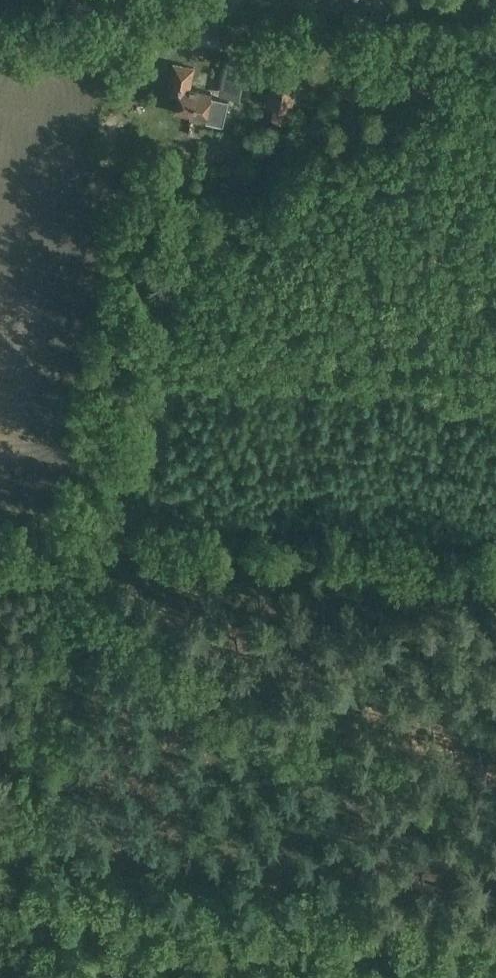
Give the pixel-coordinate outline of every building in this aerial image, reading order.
[(190,117),(205,120),(210,92),(190,88),(194,67),(174,63),(170,86),(179,88),(175,112),(190,114),(190,117)] [(293,98),(298,76),(297,76),(273,72),(266,105),(273,106),(271,118),(290,122),(292,111),(291,111),(293,98)]
